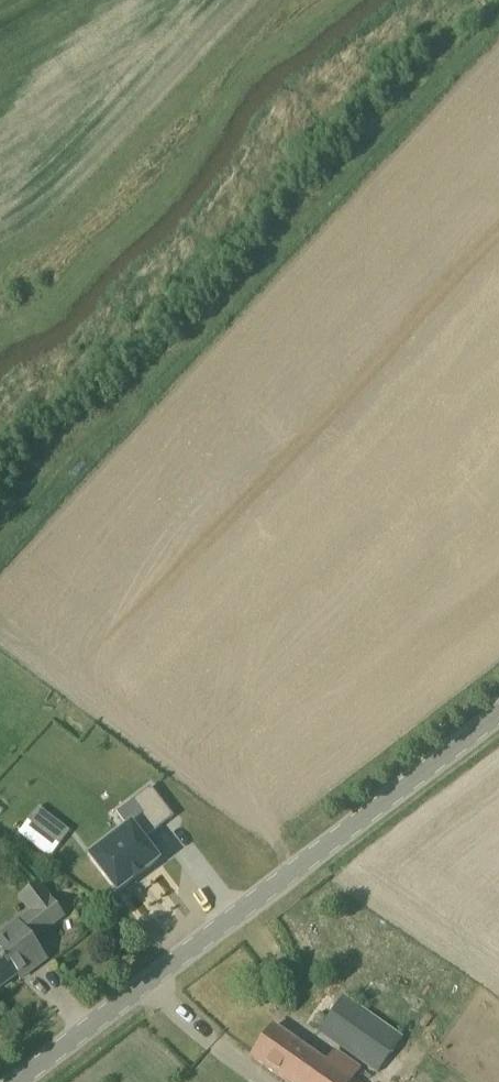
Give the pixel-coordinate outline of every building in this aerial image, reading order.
[(60,844),(72,830),(40,805),(28,819),(60,844)] [(117,893),(133,881),(143,873),(159,861),(131,825),(89,857),(117,893)] [(24,970),(27,974),(46,960),(31,941),(63,916),(38,884),(21,897),(32,912),(18,923),(17,922),(2,933),(6,937),(0,942),(0,988),(24,970)] [(276,979),(292,967),(285,958),(269,969),(276,979)] [(402,1038),(369,1015),(343,996),(318,1031),(378,1073),(402,1038)] [(273,1026),(252,1057),(287,1081),(369,1081),(372,1076),(337,1051),(327,1065),(273,1026)]
